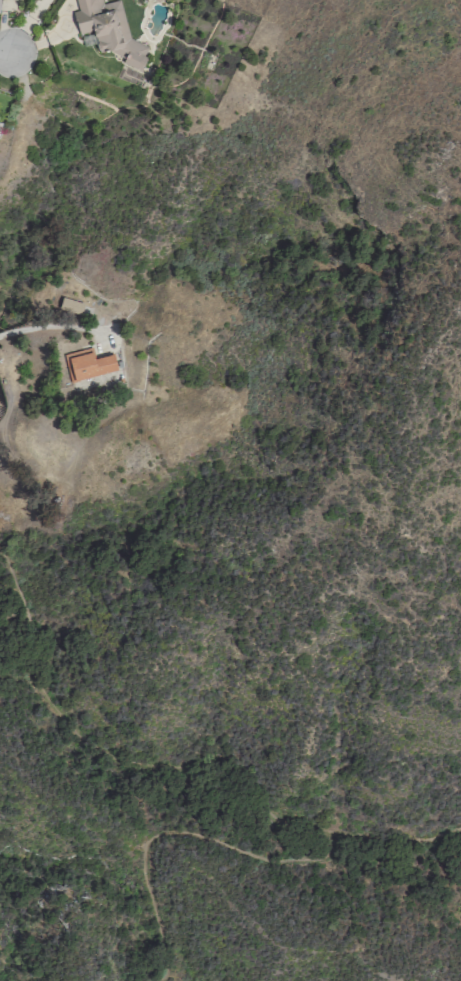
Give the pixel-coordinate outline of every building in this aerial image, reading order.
[(102,4),(101,0),(75,0),(77,5),(73,14),(78,34),(93,31),(98,51),(105,49),(122,57),(124,63),(140,71),(146,59),(144,54),(148,46),(129,38),(119,0),(117,0),(102,4)] [(84,303),(62,296),(58,307),(80,314),(84,303)] [(63,354),(70,381),(117,370),(113,353),(94,358),(91,347),(63,354)]
